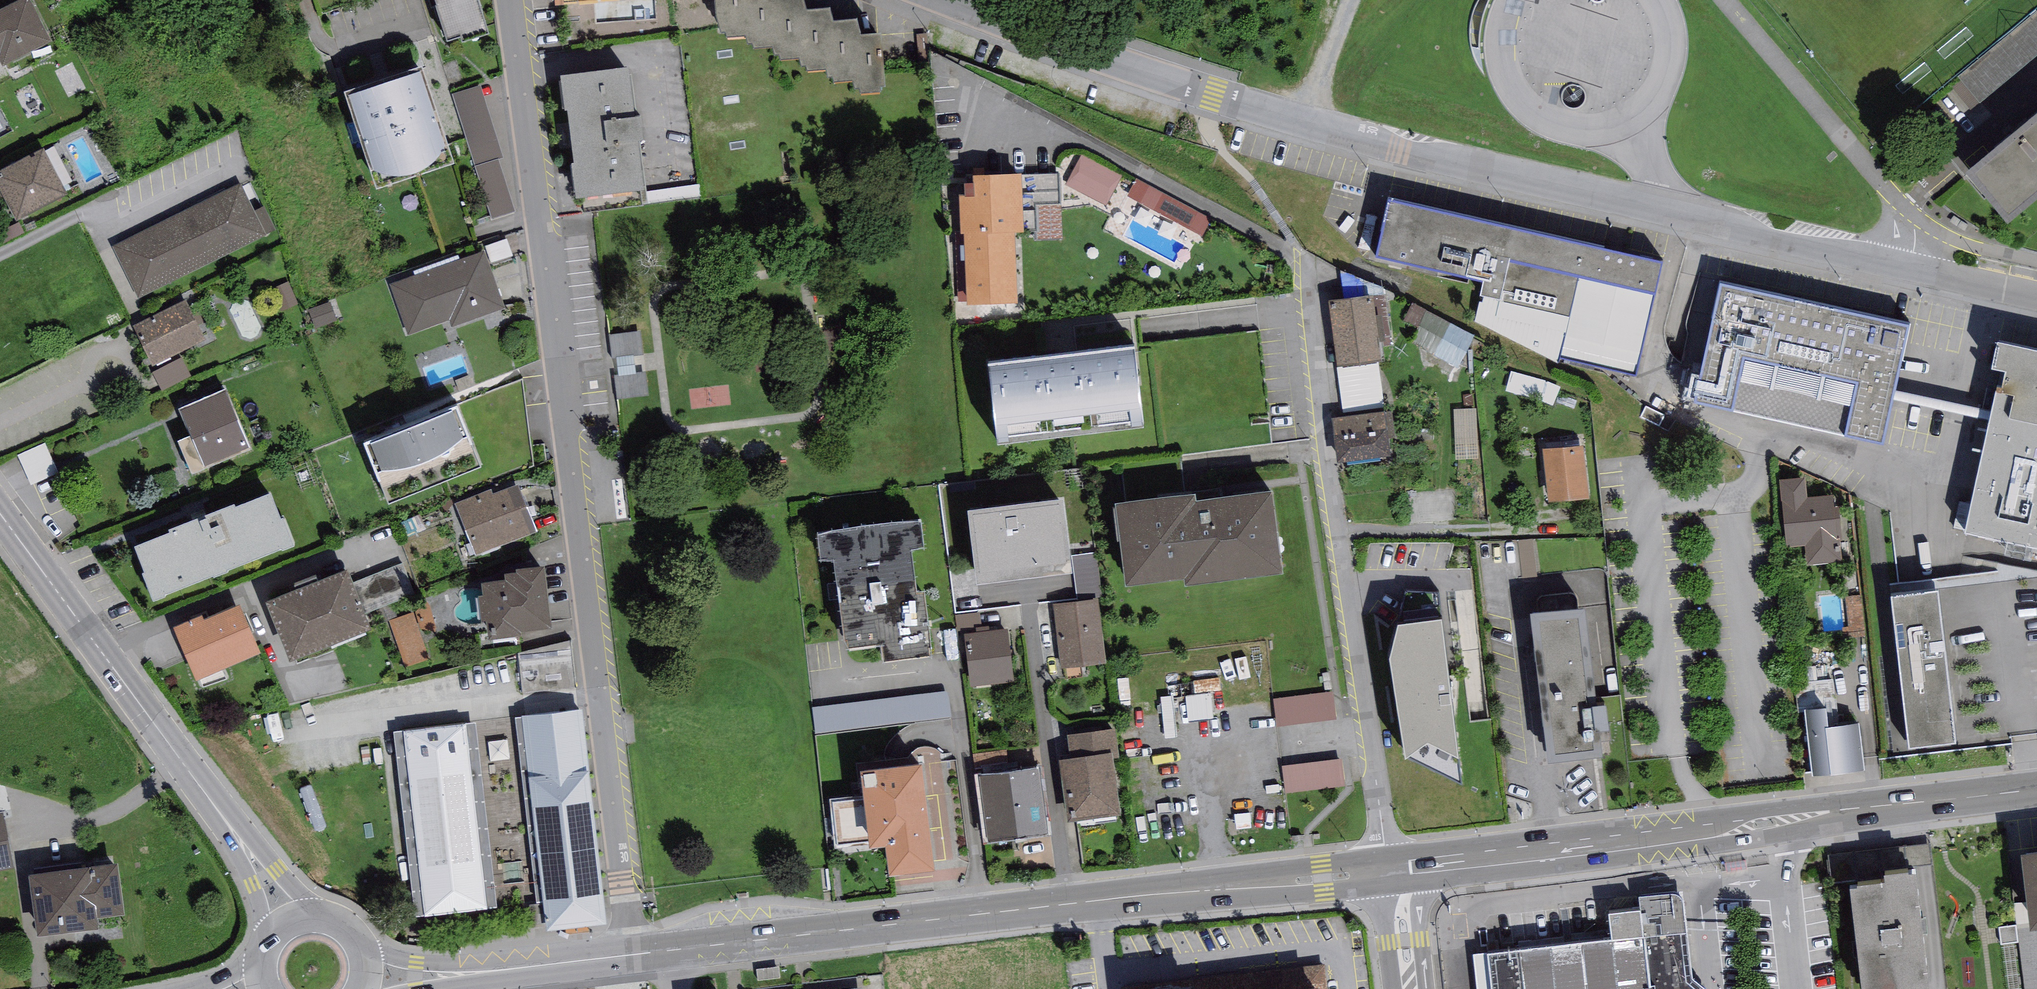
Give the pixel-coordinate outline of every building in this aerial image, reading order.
[(0,13),(0,63),(3,69),(52,44),(30,0),(26,0),(0,13)] [(449,45),(460,42),(462,47),(490,39),(478,0),(435,0),(449,45)] [(554,11),(563,10),(563,7),(619,4),(619,0),(554,0),(554,11)] [(716,22),(721,38),(725,38),(725,42),(745,40),(747,50),(752,50),(753,54),(773,52),(773,61),(780,61),(781,65),(799,64),(801,72),(806,71),(807,76),(825,74),(828,82),(833,82),(834,87),(851,86),(854,94),(860,94),(860,99),(880,97),(880,92),(886,92),(881,41),(861,42),(858,27),(833,30),(830,16),(807,17),(803,4),(781,6),(779,0),(714,0),(716,22)] [(1662,91),(1670,63),(1669,33),(1659,6),(1654,0),(1505,0),(1493,21),(1488,51),(1493,81),(1508,107),(1531,128),(1559,139),(1589,141),(1619,133),(1644,116),(1662,91)] [(421,72),(343,99),(376,194),(454,168),(421,72)] [(628,72),(561,80),(565,114),(568,114),(575,167),(571,168),(575,203),(646,194),(640,146),(643,146),(640,121),(635,122),(628,72)] [(496,218),(523,210),(486,84),(458,92),(496,218)] [(1978,171),(2017,219),(2036,203),(2036,123),(1978,171)] [(0,174),(0,194),(16,224),(68,196),(44,151),(0,174)] [(1122,178),(1081,155),(1080,157),(1065,185),(1105,208),(1122,178)] [(1019,178),(974,179),(974,187),(975,198),(965,199),(961,199),(963,235),(966,235),(969,303),(969,307),(1015,305),(1012,234),(1021,234),(1021,233),(1035,232),(1035,242),(1062,241),(1060,174),(1019,175),(1019,178)] [(1211,220),(1136,180),(1127,197),(1202,237),(1211,220)] [(240,185),(176,217),(202,268),(266,236),(240,185)] [(975,198),(974,187),(964,188),(965,199),(975,198)] [(1661,266),(1390,203),(1377,260),(1489,286),(1481,318),(1557,358),(1558,352),(1636,370),(1661,266)] [(139,300),(202,268),(176,217),(113,249),(139,300)] [(969,303),(966,235),(963,235),(956,235),(958,303),(969,303)] [(485,253),(390,287),(408,337),(449,322),(452,329),(505,310),(485,253)] [(1914,326),(1730,285),(1704,399),(1888,441),(1914,326)] [(1371,298),(1328,304),(1337,368),(1339,368),(1377,363),(1380,362),(1371,298)] [(185,301),(132,327),(152,367),(205,341),(185,301)] [(1432,321),(1418,345),(1453,366),(1468,341),(1432,321)] [(2006,345),(1969,531),(2036,545),(2036,351),(2006,345)] [(1134,350),(988,366),(998,452),(1144,435),(1134,350)] [(1383,414),(1377,363),(1339,368),(1345,419),(1383,414)] [(226,392),(180,411),(205,472),(252,453),(226,392)] [(1462,440),(1482,439),(1481,407),(1460,408),(1462,440)] [(457,410),(363,448),(388,510),(482,472),(457,410)] [(1345,419),(1331,421),(1337,466),(1391,459),(1385,414),(1383,414),(1345,419)] [(50,441),(24,453),(37,483),(64,471),(50,441)] [(1583,448),(1543,452),(1549,505),(1589,501),(1583,448)] [(1805,480),(1780,482),(1786,547),(1805,545),(1807,565),(1837,563),(1835,542),(1838,542),(1833,498),(1807,500),(1805,480)] [(491,491),(455,506),(476,557),(538,532),(518,485),(493,495),(491,491)] [(1195,499),(1116,509),(1126,591),(1184,584),(1185,591),(1283,579),(1272,496),(1196,505),(1195,499)] [(169,537),(135,550),(145,576),(141,577),(153,606),(170,600),(169,596),(212,580),(213,584),(229,578),(228,575),(282,554),(283,556),(295,551),(284,523),(280,525),(270,500),(235,514),(233,508),(168,534),(169,537)] [(1062,504),(967,516),(977,590),(1071,578),(1062,504)] [(823,540),(817,541),(820,565),(826,564),(826,567),(834,566),(845,646),(847,646),(848,654),(881,650),(883,667),(930,661),(929,653),(932,652),(925,598),(917,599),(911,556),(919,555),(919,552),(924,551),(921,529),(915,530),(915,526),(883,530),(882,528),(856,531),(856,533),(823,538),(823,540)] [(1102,552),(1078,552),(1080,597),(1104,596),(1102,552)] [(486,626),(488,645),(522,642),(521,636),(551,633),(544,571),(517,574),(517,578),(506,579),(507,585),(482,587),(484,600),(477,601),(480,627),(486,626)] [(297,595),(266,607),(290,667),(371,634),(348,575),(319,586),(317,580),(295,589),(297,595)] [(1939,594),(1891,600),(1909,753),(1957,748),(1939,594)] [(1098,601),(1053,607),(1062,670),(1106,665),(1098,601)] [(202,618),(173,630),(196,683),(261,655),(240,608),(205,624),(202,618)] [(420,610),(395,618),(410,664),(434,657),(420,610)] [(1567,616),(1531,618),(1548,769),(1603,763),(1601,745),(1611,742),(1610,736),(1607,711),(1593,713),(1591,695),(1595,693),(1585,616),(1567,616)] [(1389,666),(1406,766),(1411,761),(1462,787),(1442,625),(1398,632),(1389,666)] [(1008,629),(964,634),(970,686),(1014,682),(1008,629)] [(571,642),(518,654),(522,695),(576,689),(571,642)] [(947,692),(812,709),(815,734),(951,718),(947,692)] [(1333,693),(1274,701),(1277,728),(1337,720),(1333,693)] [(1215,694),(1186,697),(1188,720),(1217,717),(1215,694)] [(543,902),(547,933),(606,926),(582,711),(515,719),(536,903),(543,902)] [(1826,711),(1805,713),(1812,778),(1864,772),(1859,727),(1828,730),(1826,711)] [(475,725),(394,734),(416,918),(497,908),(475,725)] [(1116,730),(1067,737),(1070,761),(1112,755),(1113,761),(1120,760),(1116,730)] [(1070,761),(1059,763),(1068,826),(1121,818),(1113,761),(1112,755),(1070,761)] [(1342,760),(1283,768),(1286,794),(1345,786),(1342,760)] [(922,766),(861,773),(864,796),(869,843),(870,850),(886,848),(890,878),(935,873),(922,766)] [(1039,768),(979,776),(988,841),(1047,834),(1039,768)] [(869,843),(864,796),(829,800),(835,847),(869,843)] [(14,871),(3,815),(0,815),(0,874),(14,871)] [(29,880),(38,940),(99,932),(98,922),(125,918),(117,867),(29,880)] [(1848,889),(1861,988),(1928,988),(1914,881),(1848,889)] [(1489,959),(1492,988),(1700,988),(1692,984),(1683,904),(1675,898),(1639,901),(1640,915),(1610,918),(1613,944),(1489,959)] [(1477,988),(1492,988),(1489,959),(1488,955),(1473,956),(1477,988)]
